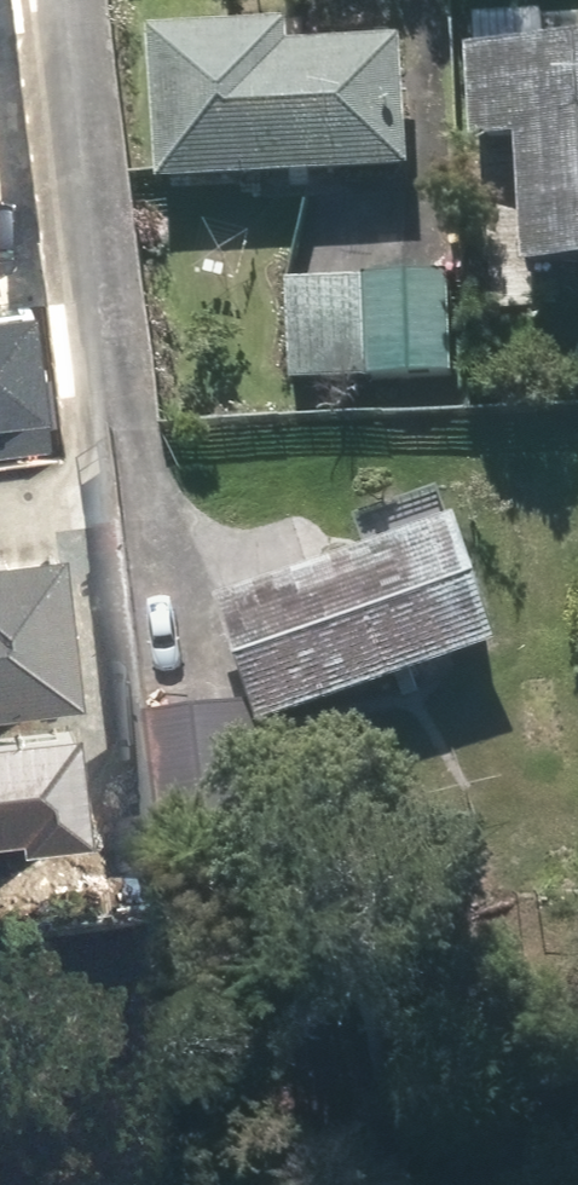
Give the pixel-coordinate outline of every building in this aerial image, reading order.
[(519,143),(519,267),(577,267),(577,20),(469,20),(469,142),(519,143)] [(304,37),(303,27),(154,30),(158,183),(406,177),(403,35),(304,37)] [(362,275),(361,284),(287,283),(286,379),(452,381),(454,276),(362,275)] [(56,466),(40,318),(0,322),(0,472),(56,466)] [(458,520),(219,595),(262,730),(500,655),(458,520)] [(61,550),(0,557),(0,739),(66,732),(62,697),(78,696),(61,550)] [(242,705),(150,714),(163,840),(255,830),(242,705)] [(99,851),(89,751),(0,760),(0,861),(99,851)]
